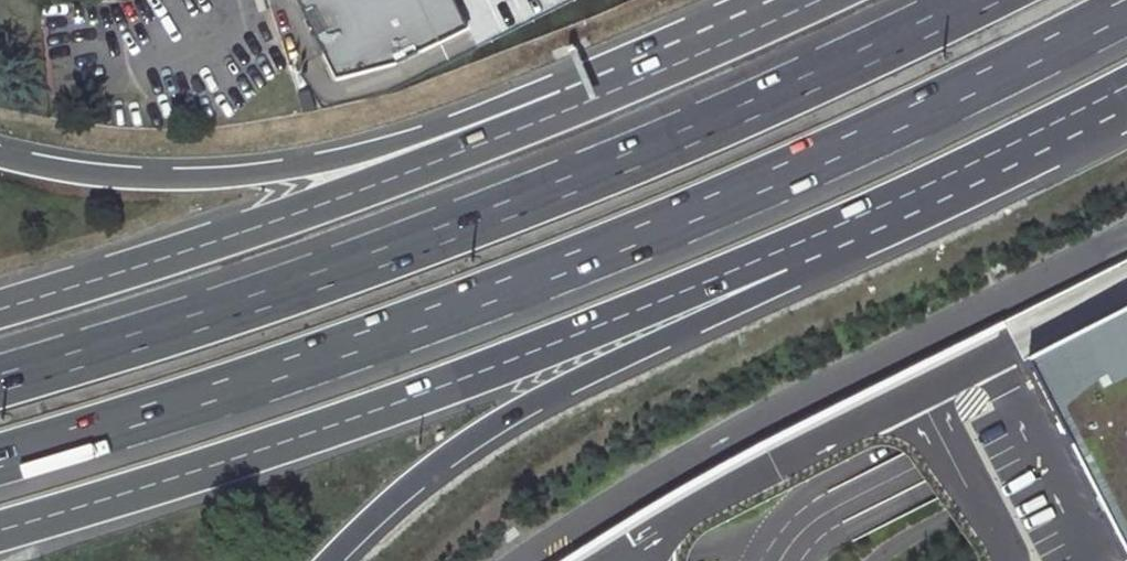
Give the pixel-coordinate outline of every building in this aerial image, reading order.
[(327,77),(388,61),(455,28),(443,0),(293,0),(327,77)] [(1040,368),(1073,425),(1100,473),(1126,520),(1126,322),(1040,368)]
